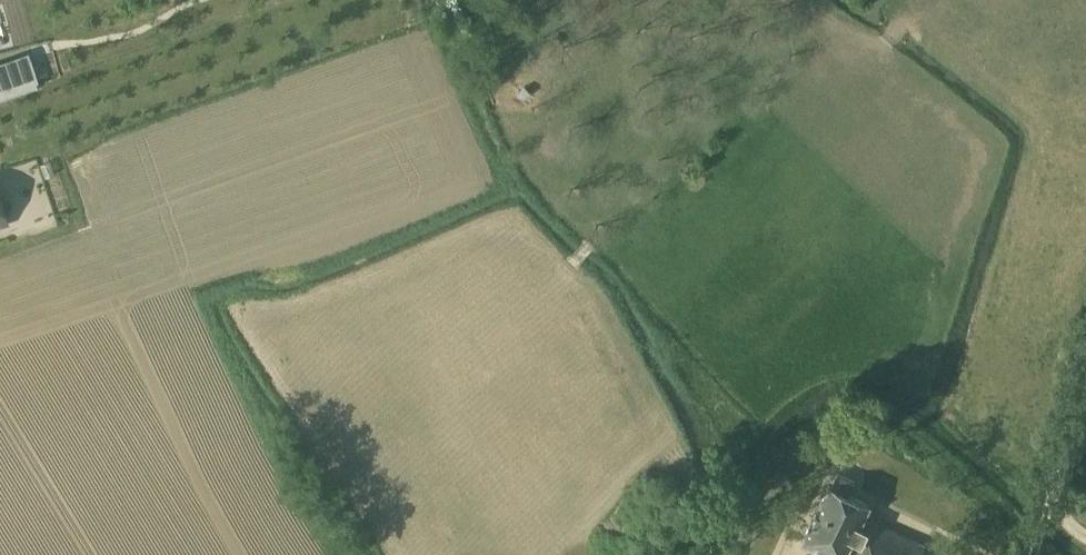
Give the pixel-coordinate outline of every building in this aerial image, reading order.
[(0,62),(0,99),(11,95),(38,85),(27,53),(0,62)] [(9,222),(0,191),(0,225),(9,222)] [(802,540),(833,554),(920,554),(925,545),(865,515),(870,504),(850,494),(856,482),(837,473),(831,485),(830,484),(802,540)]
